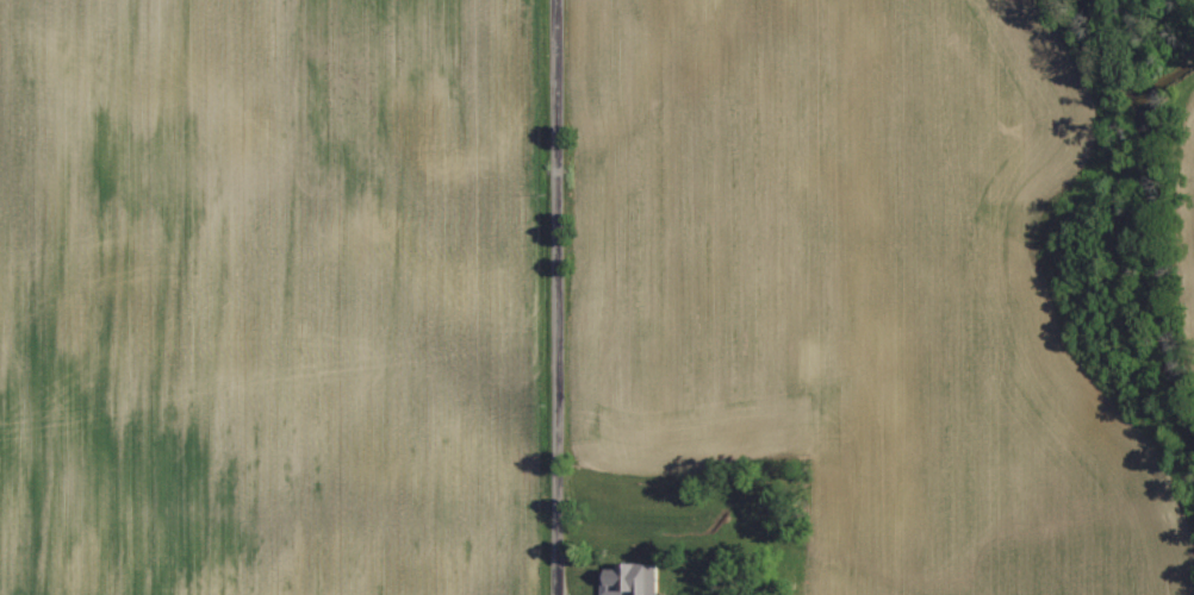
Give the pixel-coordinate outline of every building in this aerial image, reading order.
[(606,594),(663,594),(663,563),(625,564),(625,571),(606,571),(606,594)]
